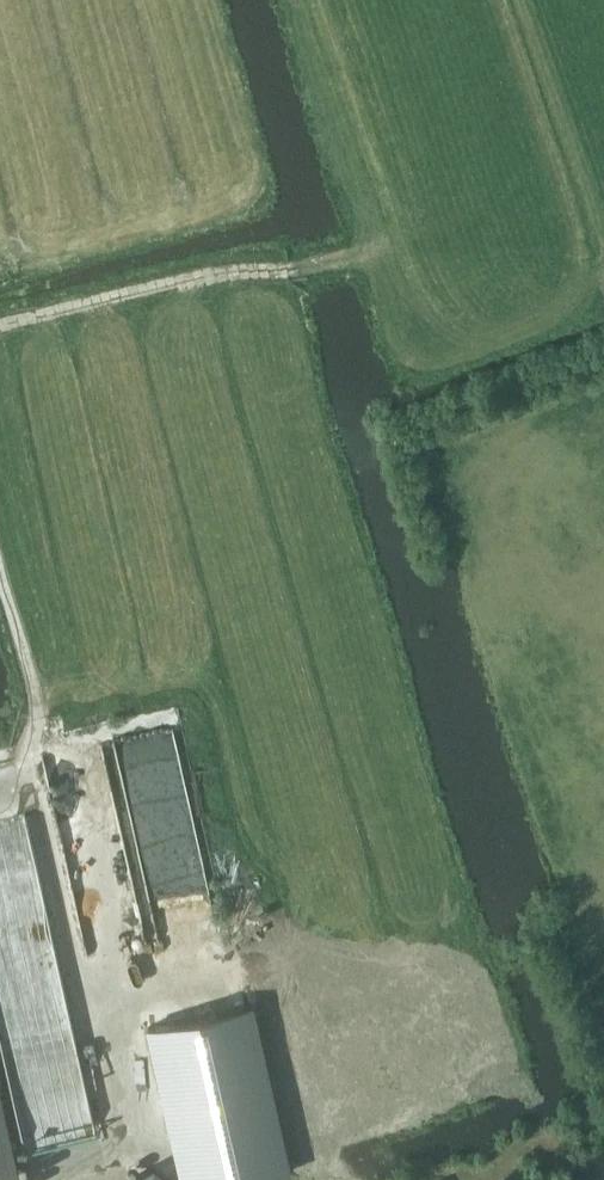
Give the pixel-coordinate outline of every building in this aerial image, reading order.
[(243,987),(139,1010),(176,1179),(280,1156),(267,1099),(255,1042),(245,997),(243,987)] [(0,1107),(0,1179),(16,1179),(0,1107)] [(156,1166),(128,1178),(128,1179),(173,1179),(156,1166)]
